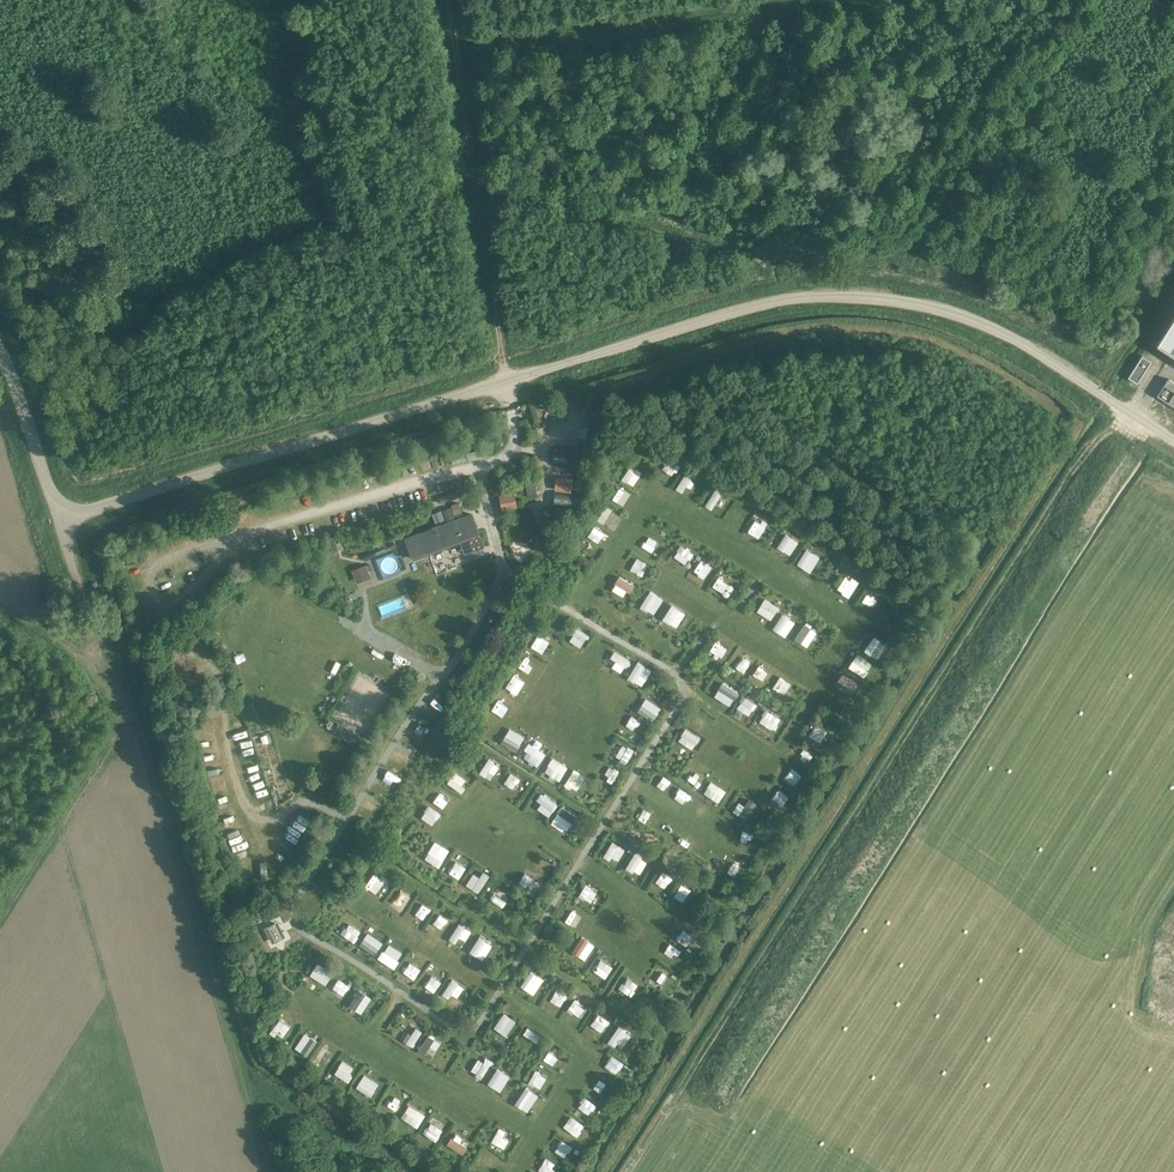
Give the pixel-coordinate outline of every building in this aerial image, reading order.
[(1158,343),(1173,353),(1173,317),(1158,343)] [(1138,383),(1152,361),(1143,356),(1142,355),(1128,377),(1129,378),(1138,383)] [(1168,378),(1164,385),(1173,391),(1173,382),(1168,378)] [(1169,402),(1158,395),(1157,396),(1173,406),(1173,393),(1169,402)] [(483,456),(481,449),(467,453),(469,460),(470,459),(483,456)] [(468,460),(466,454),(451,458),(453,464),(468,460)] [(665,472),(677,476),(679,469),(668,465),(665,472)] [(630,471),(622,485),(633,492),(641,478),(630,471)] [(572,476),(558,474),(556,488),(571,489),(572,476)] [(516,504),(514,490),(500,492),(503,507),(516,504)] [(580,491),(555,490),(554,502),(580,504),(580,491)] [(617,492),(611,501),(618,506),(624,497),(617,492)] [(453,503),(458,517),(461,516),(463,515),(459,501),(456,502),(453,503)] [(719,504),(713,513),(723,520),(729,511),(719,504)] [(452,507),(443,510),(447,521),(457,518),(452,507)] [(442,511),(433,514),(436,522),(445,519),(442,511)] [(476,518),(474,515),(409,539),(412,550),(416,560),(461,543),(464,542),(463,541),(464,540),(466,540),(466,541),(470,540),(471,546),(473,549),(474,553),(480,550),(486,548),(486,546),(482,536),(479,528),(478,525),(476,520),(476,518)] [(759,522),(754,534),(767,539),(772,528),(759,522)] [(586,542),(600,551),(607,540),(593,531),(586,542)] [(533,543),(535,544),(538,544),(541,542),(542,539),(541,536),(539,534),(536,533),(533,534),(531,537),(531,540),(533,543)] [(467,551),(473,549),(471,546),(470,540),(466,541),(466,540),(464,540),(463,541),(464,542),(467,551)] [(779,555),(793,561),(799,547),(786,541),(779,555)] [(647,543),(643,554),(652,558),(657,547),(647,543)] [(685,571),(693,560),(683,553),(675,563),(685,571)] [(804,570),(815,577),(824,564),(812,557),(804,570)] [(297,561),(291,566),(293,569),(299,564),(297,561)] [(366,565),(366,564),(351,569),(356,582),(371,577),(368,570),(366,565)] [(643,583),(648,570),(635,566),(631,579),(643,583)] [(706,585),(712,574),(700,568),(694,579),(706,585)] [(721,599),(726,585),(718,582),(713,596),(721,599)] [(627,605),(635,591),(620,583),(612,596),(627,605)] [(840,594),(849,601),(857,590),(848,583),(840,594)] [(661,619),(668,607),(651,597),(644,609),(661,619)] [(861,609),(870,616),(878,605),(868,598),(861,609)] [(766,606),(758,618),(772,627),(780,615),(766,606)] [(665,622),(673,628),(680,619),(672,613),(665,622)] [(787,644),(795,629),(782,621),(773,637),(787,644)] [(581,653),(589,642),(577,634),(569,646),(581,653)] [(797,647),(802,653),(810,645),(805,639),(797,647)] [(550,663),(552,658),(546,655),(550,647),(539,642),(533,656),(550,663)] [(731,661),(735,648),(721,643),(717,656),(731,661)] [(881,648),(872,662),(878,665),(887,652),(881,648)] [(622,680),(631,668),(615,657),(610,663),(616,667),(612,673),(622,680)] [(530,679),(535,669),(524,664),(519,674),(530,679)] [(763,683),(770,687),(775,678),(768,674),(763,683)] [(506,695),(518,702),(526,688),(513,681),(506,695)] [(856,697),(860,689),(842,681),(839,689),(856,697)] [(779,685),(773,695),(785,702),(791,691),(779,685)] [(725,690),(718,702),(731,709),(738,698),(725,690)] [(499,705),(493,716),(504,721),(510,711),(499,705)] [(744,705),(739,717),(752,721),(756,709),(744,705)] [(654,722),(660,712),(650,707),(644,717),(654,722)] [(766,716),(760,726),(773,734),(779,724),(766,716)] [(357,737),(337,725),(333,731),(353,744),(357,737)] [(686,735),(679,747),(694,756),(701,745),(686,735)] [(235,749),(240,753),(249,743),(244,739),(235,749)] [(508,747),(505,753),(518,758),(520,752),(508,747)] [(237,760),(243,764),(250,753),(244,749),(237,760)] [(805,772),(811,759),(803,755),(797,768),(805,772)] [(398,762),(395,767),(405,773),(408,767),(398,762)] [(490,787),(500,773),(489,766),(480,780),(490,787)] [(560,786),(566,774),(551,766),(544,778),(560,786)] [(217,768),(207,769),(208,788),(218,787),(217,768)] [(617,784),(619,778),(604,770),(601,775),(617,784)] [(249,783),(255,785),(259,773),(254,771),(249,783)] [(505,790),(513,794),(520,781),(509,775),(505,781),(509,783),(505,790)] [(701,790),(696,787),(699,780),(689,775),(683,787),(699,794),(701,790)] [(574,776),(565,791),(577,798),(586,783),(574,776)] [(790,777),(782,788),(793,795),(800,784),(790,777)] [(461,798),(468,786),(454,778),(447,789),(461,798)] [(720,807),(724,795),(711,791),(707,802),(720,807)] [(779,797),(773,805),(784,812),(789,804),(779,797)] [(219,809),(230,806),(228,801),(218,803),(219,809)] [(436,806),(439,812),(448,806),(445,801),(436,806)] [(543,801),(537,808),(551,819),(557,811),(543,801)] [(748,806),(740,824),(748,828),(756,810),(748,806)] [(740,822),(745,811),(739,808),(734,819),(740,822)] [(429,813),(422,824),(433,832),(441,820),(429,813)] [(558,824),(573,828),(575,818),(560,814),(558,824)] [(298,826),(308,831),(314,820),(304,815),(298,826)] [(287,861),(294,852),(286,846),(279,855),(287,861)] [(611,849),(604,864),(613,868),(620,853),(611,849)] [(433,858),(445,864),(449,857),(436,851),(433,858)] [(426,857),(423,865),(442,873),(445,866),(426,857)] [(628,875),(641,881),(648,867),(634,861),(628,875)] [(452,871),(448,880),(462,886),(469,869),(463,867),(459,875),(452,871)] [(654,892),(660,894),(665,882),(659,880),(654,892)] [(378,901),(385,888),(372,881),(365,894),(378,901)] [(528,882),(525,887),(531,890),(528,896),(536,900),(542,889),(528,882)] [(472,887),(469,892),(480,899),(483,894),(472,887)] [(682,904),(687,894),(681,891),(677,902),(682,904)] [(490,904),(499,909),(504,899),(495,894),(490,904)] [(590,909),(595,900),(585,895),(580,904),(590,909)] [(682,905),(688,908),(694,898),(687,895),(682,905)] [(402,900),(395,913),(404,918),(411,906),(402,900)] [(428,933),(434,939),(446,926),(440,920),(428,933)] [(278,929),(275,923),(268,926),(276,942),(280,939),(282,938),(278,929)] [(676,937),(688,946),(696,936),(684,927),(676,937)] [(349,931),(343,941),(355,947),(361,937),(349,931)] [(451,947),(457,950),(459,945),(467,948),(472,937),(457,931),(451,947)] [(376,963),(382,954),(366,943),(360,952),(376,963)] [(574,956),(587,964),(595,952),(582,943),(574,956)] [(479,944),(470,959),(484,967),(493,952),(479,944)] [(670,950),(663,960),(674,967),(681,957),(670,950)] [(394,973),(398,967),(384,959),(380,965),(394,973)] [(600,965),(595,973),(605,979),(610,971),(600,965)] [(655,971),(647,986),(653,989),(657,982),(662,985),(666,977),(655,971)] [(412,972),(407,981),(415,986),(421,976),(412,972)] [(326,979),(322,990),(328,992),(332,981),(326,979)] [(540,996),(544,985),(532,980),(528,991),(540,996)] [(332,996),(345,1004),(353,992),(340,984),(332,996)] [(432,984),(426,993),(434,999),(441,990),(432,984)] [(444,1000),(457,1007),(465,994),(452,987),(444,1000)] [(350,1013),(361,1019),(370,1002),(359,996),(350,1013)] [(576,1008),(570,1016),(579,1023),(586,1015),(576,1008)] [(589,1033),(600,1040),(607,1028),(596,1021),(589,1033)] [(512,1029),(503,1028),(501,1037),(510,1039),(512,1029)] [(288,1034),(282,1043),(286,1046),(293,1037),(288,1034)] [(406,1050),(414,1054),(423,1038),(415,1034),(406,1050)] [(611,1047),(623,1055),(631,1042),(620,1034),(611,1047)] [(539,1049),(542,1043),(528,1035),(524,1041),(539,1049)] [(297,1050),(307,1056),(313,1048),(304,1041),(297,1050)] [(438,1057),(442,1050),(429,1042),(420,1058),(427,1061),(431,1054),(438,1057)] [(317,1067),(323,1070),(329,1059),(323,1056),(317,1067)] [(546,1067),(553,1071),(558,1060),(551,1057),(546,1067)] [(606,1073),(617,1079),(622,1070),(612,1063),(606,1073)] [(341,1067),(333,1080),(346,1089),(355,1076),(341,1067)] [(536,1093),(541,1082),(535,1079),(530,1090),(536,1093)] [(368,1087),(362,1101),(372,1105),(378,1091),(368,1087)] [(524,1114),(531,1099),(524,1096),(518,1111),(524,1114)] [(586,1111),(580,1120),(588,1124),(593,1115),(586,1111)] [(403,1125),(418,1135),(426,1123),(411,1113),(403,1125)] [(566,1137),(579,1142),(584,1130),(570,1125),(566,1137)] [(504,1145),(507,1139),(500,1136),(493,1150),(506,1157),(510,1148),(504,1145)] [(449,1151),(461,1158),(467,1148),(455,1141),(449,1151)] [(567,1162),(572,1152),(561,1146),(556,1157),(567,1162)] [(481,1169),(486,1171),(496,1171),(500,1164),(487,1157),(481,1169)]
